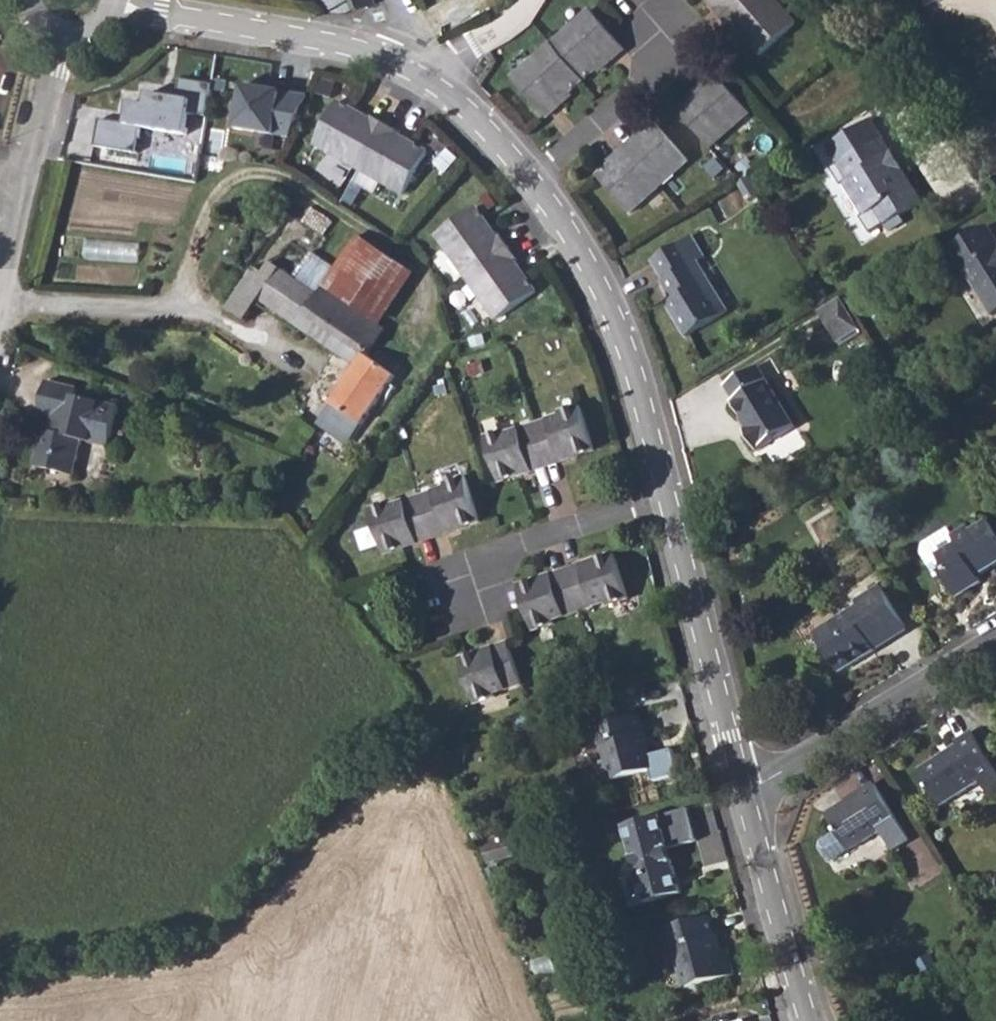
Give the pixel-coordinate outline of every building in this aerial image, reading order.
[(345,13),(375,6),(374,2),(373,0),(325,0),(323,1),(326,8),(327,10),(345,13)] [(457,0),(437,0),(424,7),(433,23),(461,7),(457,0)] [(723,19),(745,0),(713,0),(716,3),(712,7),(723,19)] [(760,56),(796,25),(776,0),(745,0),(723,19),(733,30),(736,27),(760,56)] [(610,56),(614,60),(625,49),(610,32),(590,10),(552,43),(583,79),(610,56)] [(547,119),(560,107),(557,103),(583,79),(552,43),(512,79),(544,116),(547,119)] [(750,113),(715,72),(704,82),(707,86),(680,111),(712,148),(750,113)] [(208,114),(213,82),(182,77),(180,93),(147,88),(145,100),(131,98),(127,122),(103,119),(100,140),(135,146),(139,122),(186,129),(189,111),(208,114)] [(243,80),(237,124),(294,133),(311,94),(243,80)] [(112,117),(127,120),(130,103),(115,100),(112,117)] [(359,168),(385,123),(371,115),(369,118),(338,100),(314,143),(359,168)] [(831,146),(841,163),(839,164),(848,180),(844,183),(865,216),(876,209),(884,222),(886,224),(923,201),(904,170),(896,175),(884,156),(893,151),(873,119),(831,146)] [(359,168),(405,194),(428,153),(397,134),(398,131),(385,123),(359,168)] [(689,160),(656,123),(638,139),(636,136),(625,145),(661,186),(689,160)] [(661,186),(625,145),(612,157),(615,161),(598,177),(630,214),(661,186)] [(896,175),(904,170),(893,151),(884,156),(896,175)] [(751,201),(761,194),(751,177),(742,183),(740,184),(751,201)] [(222,239),(262,254),(285,197),(244,181),(222,239)] [(466,277),(509,246),(500,234),(496,236),(475,206),(436,235),(466,277)] [(990,225),(952,247),(994,315),(995,313),(995,235),(990,225)] [(324,282),(382,322),(415,273),(357,234),(324,282)] [(729,311),(698,259),(705,255),(693,234),(653,259),(665,279),(661,281),(672,300),(677,308),(671,311),(686,336),(729,311)] [(138,261),(140,240),(89,236),(87,256),(138,261)] [(466,277),(496,319),(535,291),(514,260),(517,258),(509,246),(466,277)] [(227,307),(252,270),(218,247),(193,285),(227,307)] [(227,307),(245,319),(259,298),(356,364),(323,412),(354,434),(395,375),(368,355),(373,347),(310,304),(317,294),(269,261),(262,272),(254,267),(252,270),(227,307)] [(310,304),(373,347),(386,329),(323,286),(317,294),(310,304)] [(861,329),(841,297),(828,305),(819,311),(838,343),(861,329)] [(677,308),(672,300),(667,303),(671,311),(677,308)] [(734,402),(751,429),(746,431),(759,451),(797,427),(759,366),(727,385),(737,400),(734,402)] [(57,470),(61,457),(78,462),(84,440),(109,446),(119,405),(76,395),(78,386),(47,379),(39,411),(52,415),(49,430),(43,429),(35,464),(57,470)] [(533,424),(544,458),(558,454),(561,460),(594,449),(580,404),(559,411),(560,416),(533,424)] [(323,412),(316,423),(347,445),(354,434),(323,412)] [(498,482),(533,469),(531,462),(544,458),(533,424),(507,433),(505,429),(484,436),(498,482)] [(544,458),(546,465),(561,460),(558,454),(544,458)] [(57,470),(74,474),(78,462),(61,457),(57,470)] [(531,462),(533,469),(546,465),(544,458),(531,462)] [(419,495),(430,531),(444,526),(447,533),(480,522),(466,476),(444,483),(445,487),(419,495)] [(400,549),(418,543),(416,535),(430,531),(419,495),(392,504),(391,501),(370,507),(384,554),(400,549)] [(958,597),(983,582),(977,572),(990,564),(991,566),(995,564),(995,534),(988,521),(972,531),(969,526),(952,536),(957,544),(938,555),(949,572),(944,574),(958,597)] [(430,531),(432,538),(447,533),(444,526),(430,531)] [(416,535),(418,543),(432,538),(430,531),(416,535)] [(569,576),(580,611),(607,602),(608,605),(628,598),(614,553),(580,564),(583,572),(569,576)] [(566,569),(569,576),(583,572),(580,564),(566,569)] [(551,574),(554,581),(569,576),(566,569),(551,574)] [(517,585),(527,613),(532,630),(554,623),(554,620),(580,611),(569,576),(554,581),(551,574),(517,585)] [(881,586),(856,601),(859,607),(817,634),(841,672),(875,651),(872,645),(905,625),(881,586)] [(909,630),(905,625),(872,645),(875,651),(909,630)] [(492,646),(495,653),(510,648),(507,641),(492,646)] [(492,646),(458,657),(473,703),(495,696),(494,692),(521,683),(510,648),(495,653),(492,646)] [(595,728),(599,746),(603,746),(613,780),(653,770),(638,716),(595,728)] [(989,796),(995,791),(995,771),(973,732),(957,742),(961,749),(944,759),(942,757),(920,771),(942,806),(981,783),(989,796)] [(826,859),(834,859),(881,831),(893,851),(910,841),(898,821),(877,786),(862,795),(863,798),(854,803),(852,801),(828,816),(836,829),(820,838),(818,846),(826,859)] [(625,825),(645,903),(682,894),(661,816),(625,825)] [(487,847),(491,858),(512,853),(509,842),(487,847)] [(476,850),(480,861),(491,858),(487,847),(476,850)] [(666,928),(672,949),(675,948),(686,988),(735,975),(727,948),(719,950),(709,917),(666,928)]
